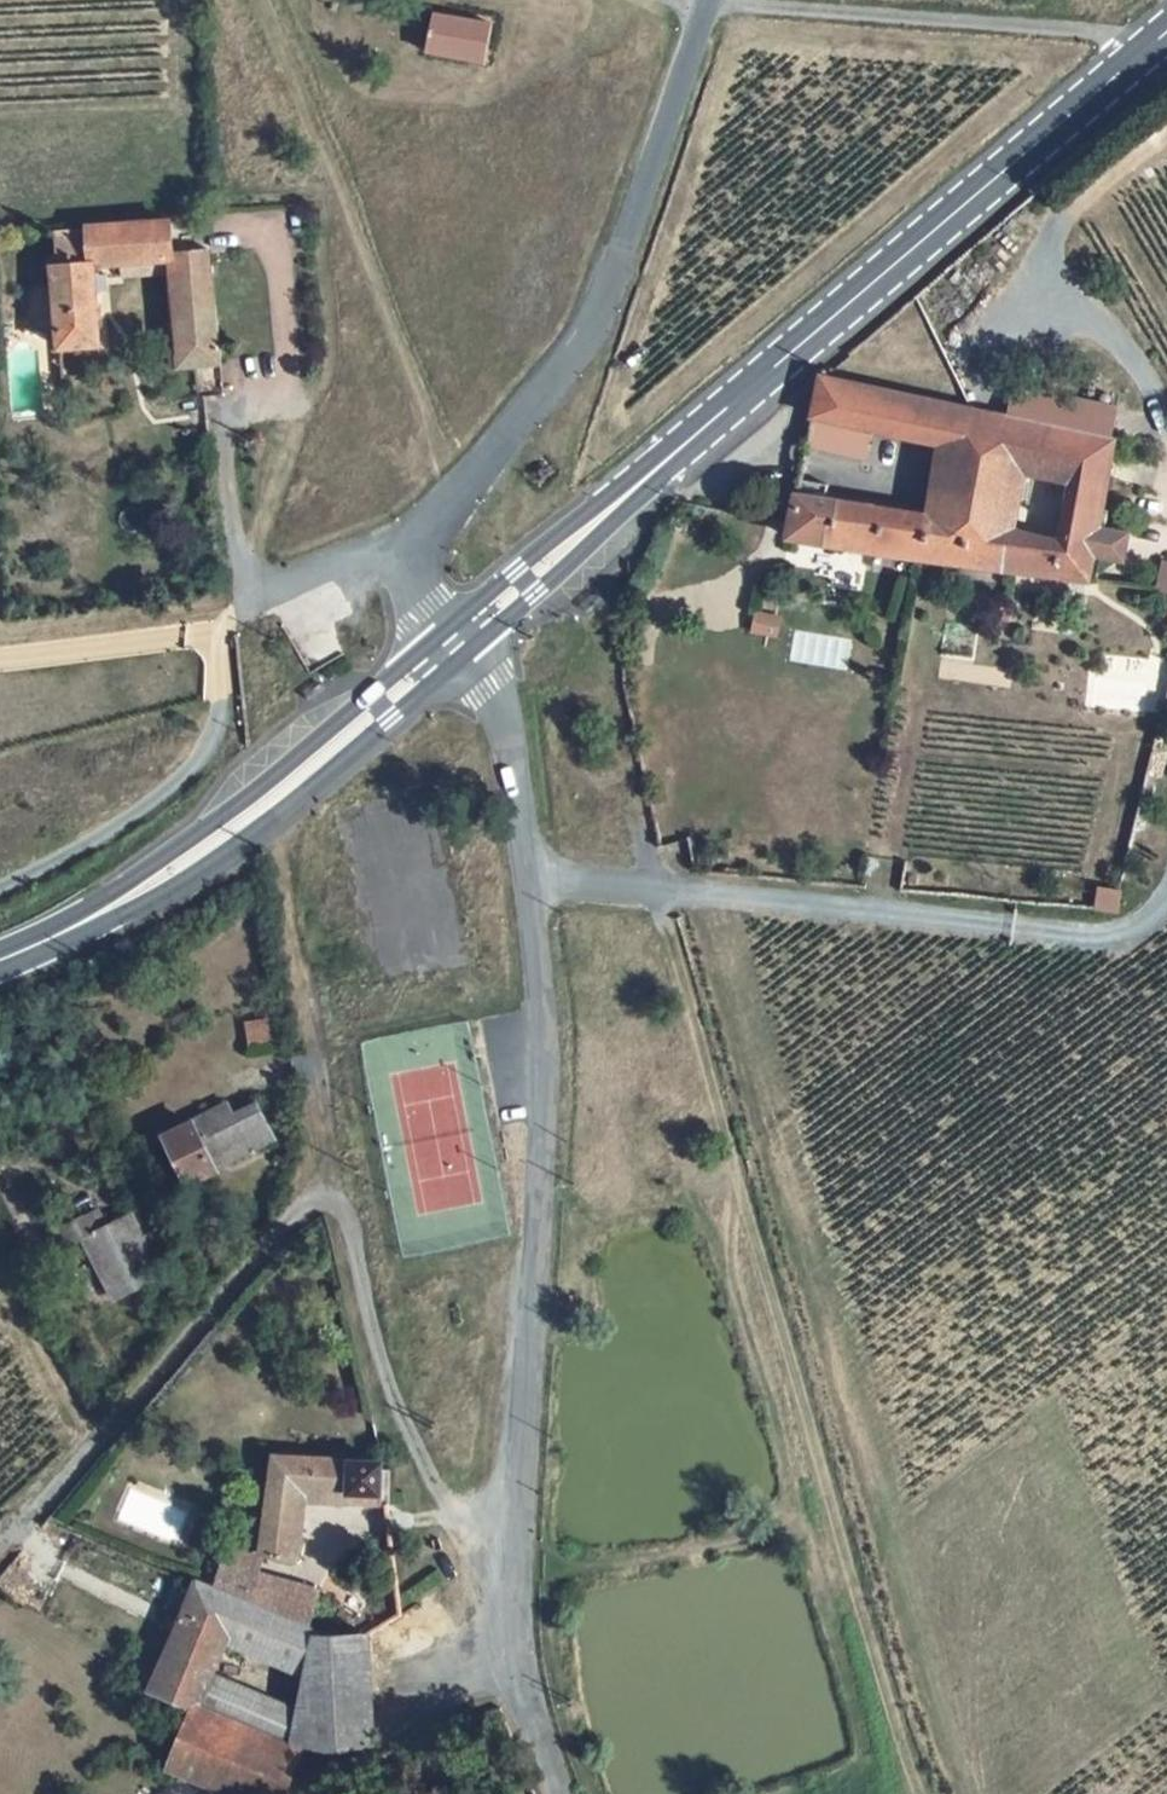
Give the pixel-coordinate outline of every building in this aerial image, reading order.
[(433,14),(426,50),(487,63),(495,26),(433,14)] [(217,233),(186,234),(182,200),(86,208),(86,224),(69,227),(70,235),(56,237),(69,337),(110,334),(103,246),(168,243),(184,354),(232,350),(217,233)] [(983,437),(974,435),(978,391),(829,358),(816,425),(864,436),(869,410),(938,425),(926,490),(937,493),(980,501),(983,437)] [(983,437),(1028,449),(1065,456),(1050,520),(1015,512),(1015,508),(980,501),(972,545),(1088,567),(1094,537),(1126,542),(1130,515),(1101,510),(1119,421),(978,391),(974,435),(983,437)] [(980,501),(1015,508),(1028,449),(983,437),(980,501)] [(810,458),(804,500),(802,515),(932,538),(937,493),(926,490),(924,497),(826,478),(827,462),(810,458)] [(937,493),(932,538),(972,545),(980,501),(937,493)] [(1158,581),(1166,583),(1166,549),(1166,548),(1158,581)] [(760,590),(756,605),(777,610),(781,595),(760,590)] [(226,1101),(221,1094),(170,1120),(196,1166),(278,1122),(257,1085),(226,1101)] [(71,1244),(93,1234),(124,1291),(170,1267),(139,1211),(118,1220),(108,1204),(63,1225),(71,1244)] [(386,1453),(285,1448),(271,1533),(269,1542),(309,1549),(315,1498),(389,1501),(386,1453)] [(324,1580),(268,1556),(269,1542),(237,1535),(220,1581),(311,1622),(324,1580)] [(319,1657),(341,1655),(378,1653),(375,1624),(351,1640),(311,1622),(220,1581),(202,1573),(173,1656),(140,1655),(151,1681),(171,1673),(206,1686),(304,1723),(312,1697),(227,1665),(239,1625),(319,1657)] [(342,1683),(345,1683),(382,1681),(378,1653),(341,1655),(342,1683)] [(345,1683),(349,1738),(390,1734),(382,1681),(345,1683)] [(181,1753),(281,1790),(289,1777),(307,1725),(304,1723),(206,1686),(203,1694),(196,1693),(193,1701),(199,1704),(181,1753)]
